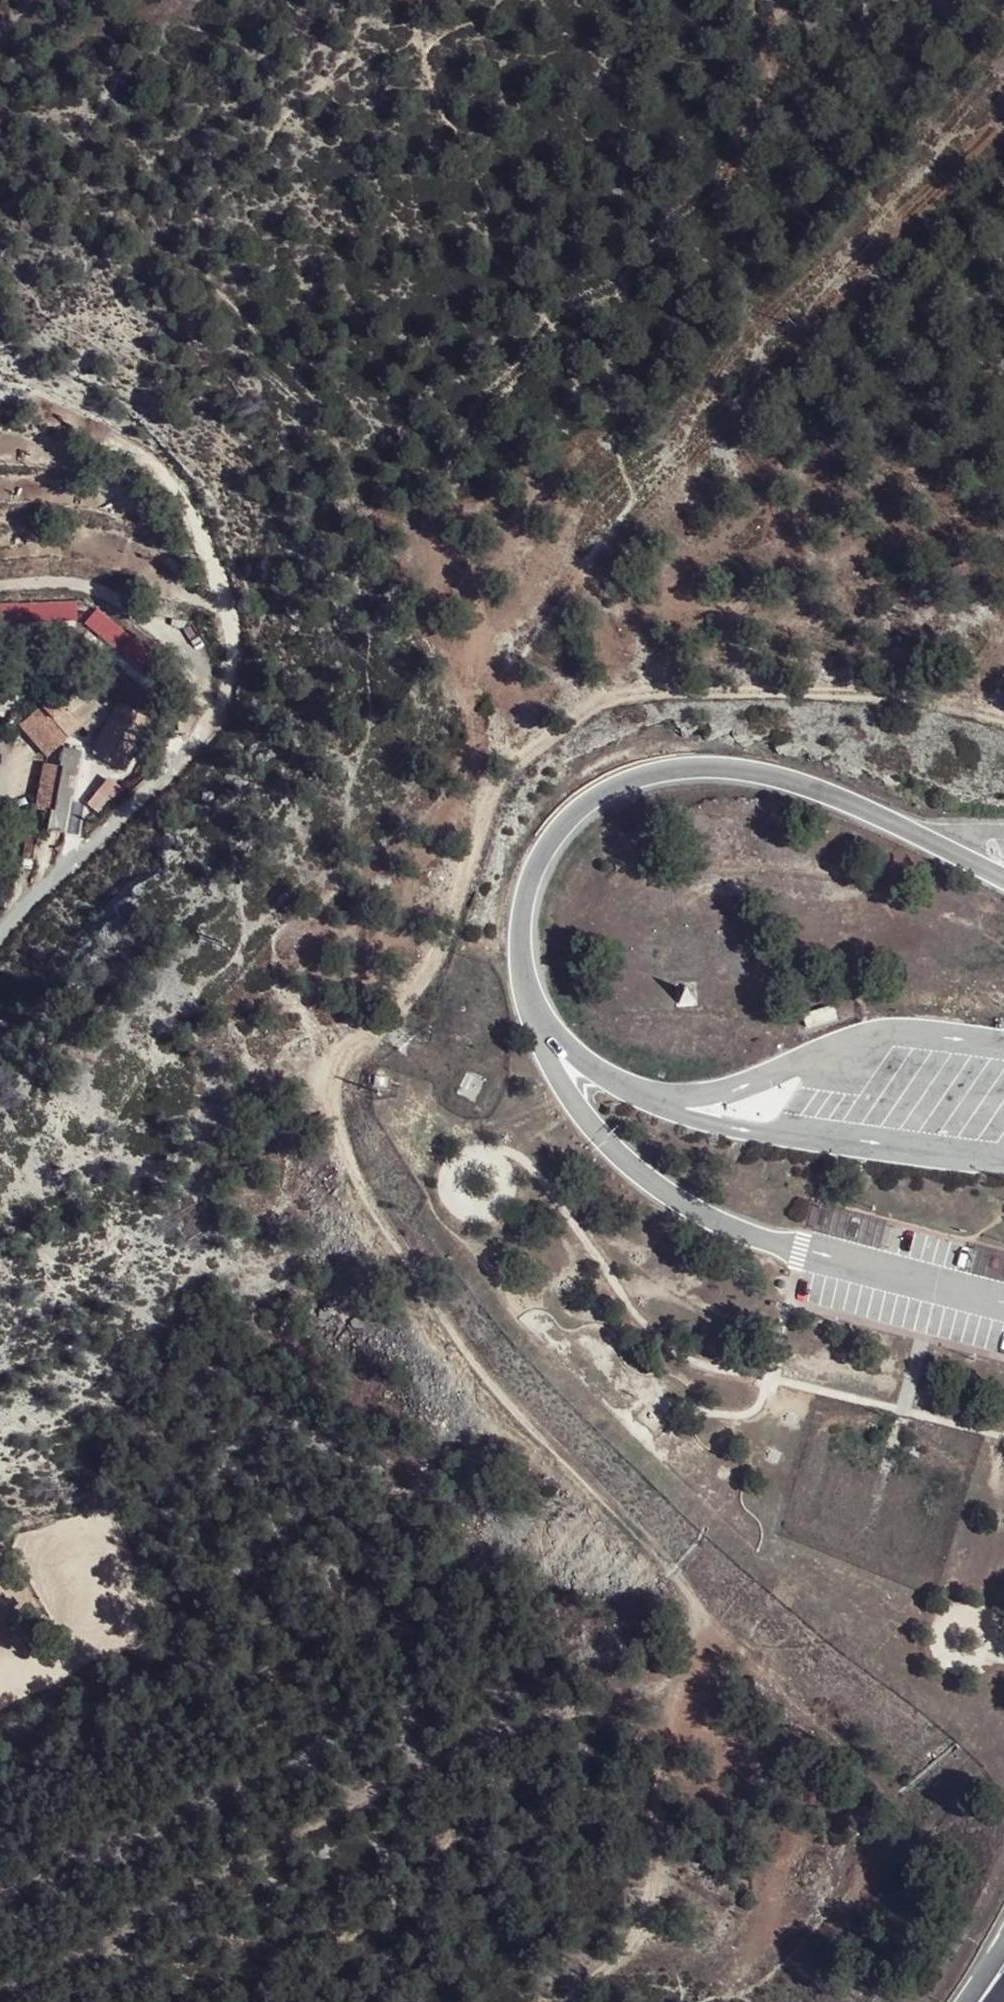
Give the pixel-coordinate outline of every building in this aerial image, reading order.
[(0,604),(0,626),(77,625),(80,606),(0,604)] [(178,661),(107,613),(96,626),(161,683),(178,661)] [(56,719),(68,708),(54,694),(19,727),(44,758),(69,736),(56,719)] [(46,812),(57,814),(66,768),(45,765),(38,811),(46,812)] [(101,813),(122,790),(108,778),(87,801),(101,813)] [(46,812),(42,832),(61,835),(63,815),(57,814),(46,812)]
